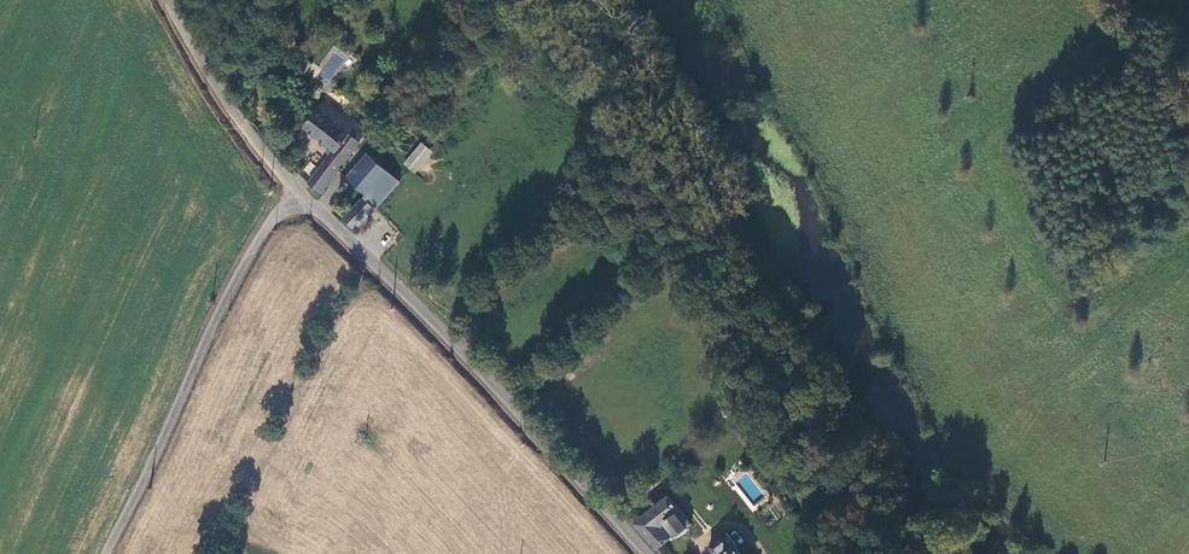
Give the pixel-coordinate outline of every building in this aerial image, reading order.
[(342,115),(326,101),(303,130),(332,153),(307,184),(319,194),(369,130),(345,111),(342,115)] [(420,142),(403,164),(415,174),(433,152),(420,142)] [(364,194),(376,205),(399,180),(370,153),(347,178),(353,184),(364,194)] [(364,194),(353,184),(347,192),(357,202),(364,194)] [(272,186),(269,185),(264,186),(262,190),(262,195),(266,198),(270,198),(274,195),(275,192),(274,189),(272,186)] [(357,202),(342,218),(354,229),(376,205),(364,194),(357,202)] [(668,497),(634,526),(655,551),(669,539),(672,541),(677,537),(679,539),(691,529),(689,526),(692,523),(682,511),(681,512),(668,497)] [(741,548),(742,547),(730,531),(710,545),(716,553),(746,553),(741,548)]
